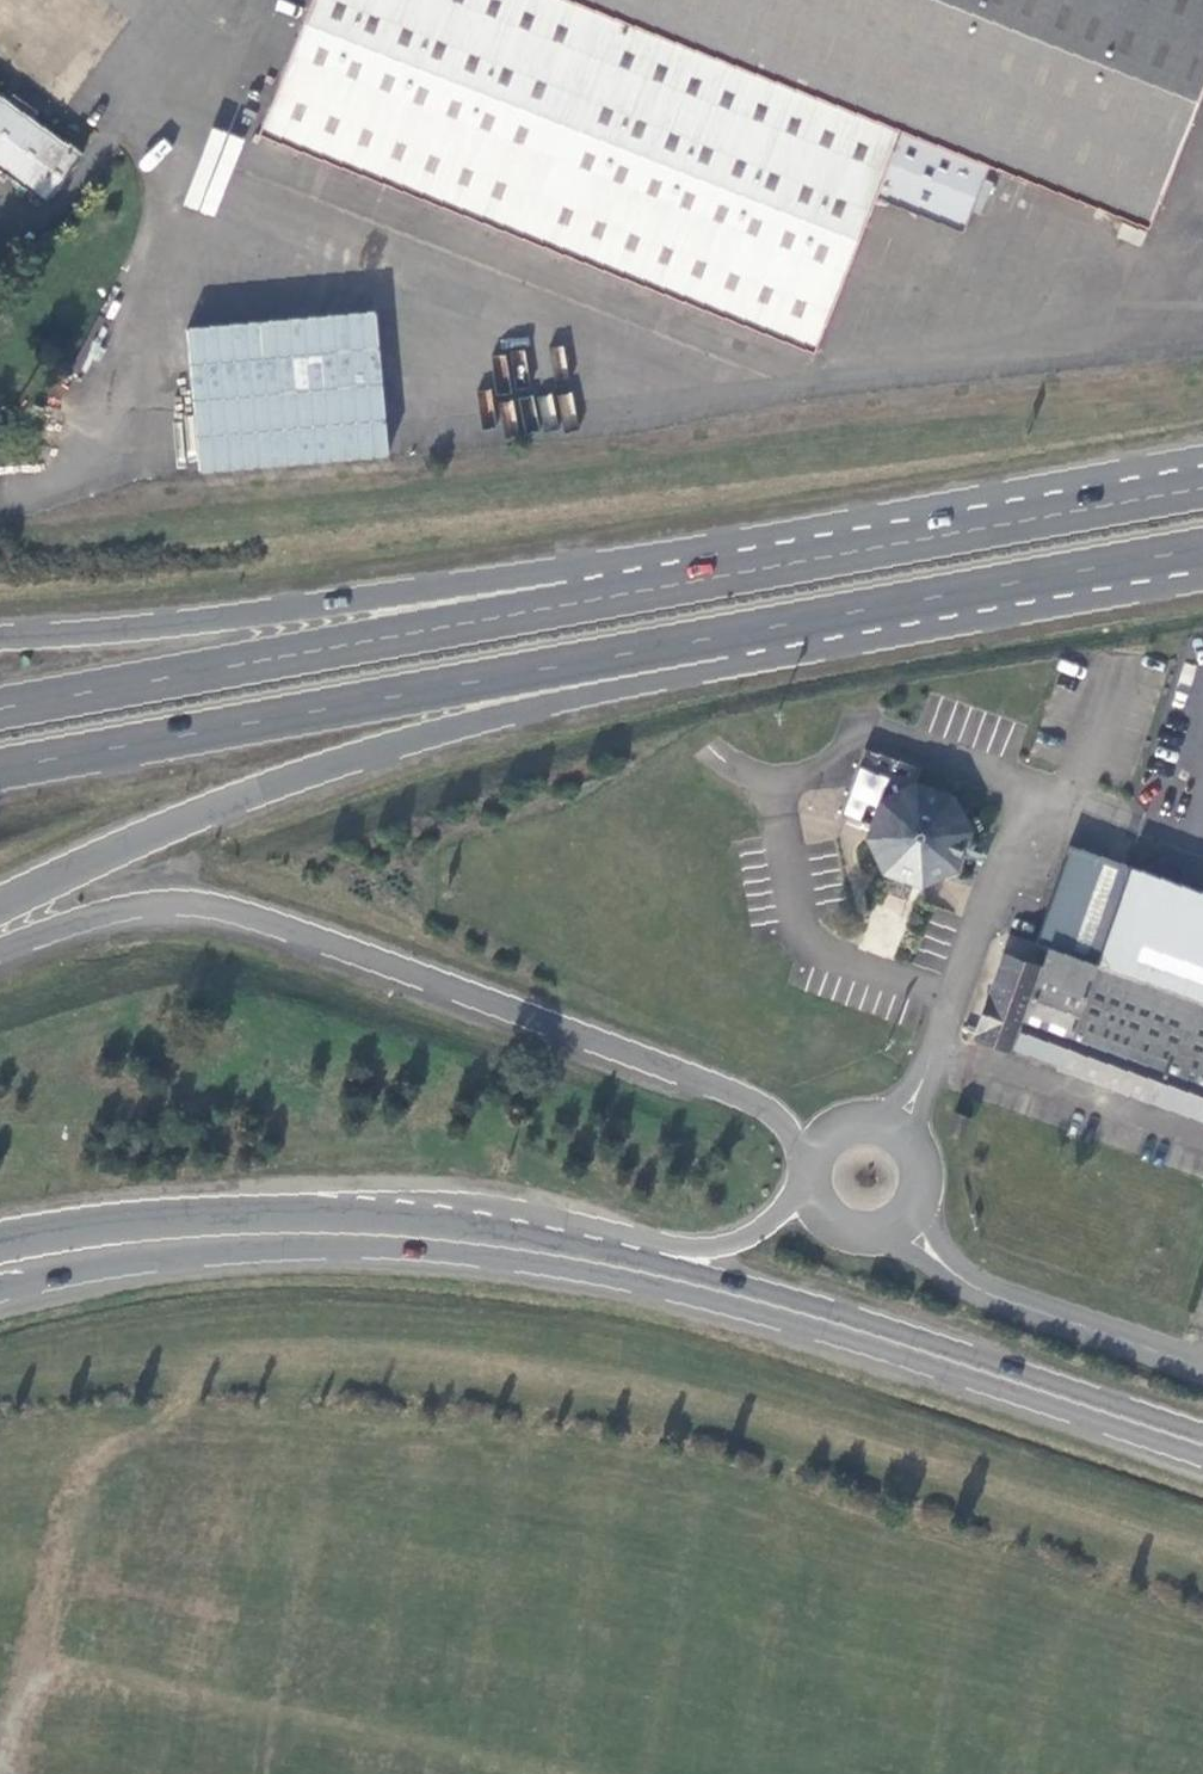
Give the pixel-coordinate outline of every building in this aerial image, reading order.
[(990,161),(580,0),(310,0),(259,130),(814,348),(874,196),(962,231),(990,161)] [(990,161),(1149,224),(1202,86),(1202,0),(580,0),(990,161)] [(8,101),(32,118),(38,111),(13,94),(8,101)] [(84,152),(70,142),(68,144),(32,118),(8,101),(0,95),(0,169),(34,193),(33,195),(47,204),(84,152)] [(380,313),(188,322),(195,470),(387,461),(380,313)] [(805,371),(811,356),(787,347),(782,361),(805,371)] [(879,800),(870,828),(867,838),(884,873),(892,876),(913,882),(921,885),(956,868),(969,831),(951,795),(916,783),(914,783),(879,800)] [(974,1038),(1014,1052),(1016,1048),(1060,1063),(1058,1068),(1202,1119),(1202,891),(1129,865),(1070,844),(1035,943),(1049,947),(1043,966),(1004,952),(974,1038)] [(907,899),(913,882),(892,876),(886,893),(907,899)]
